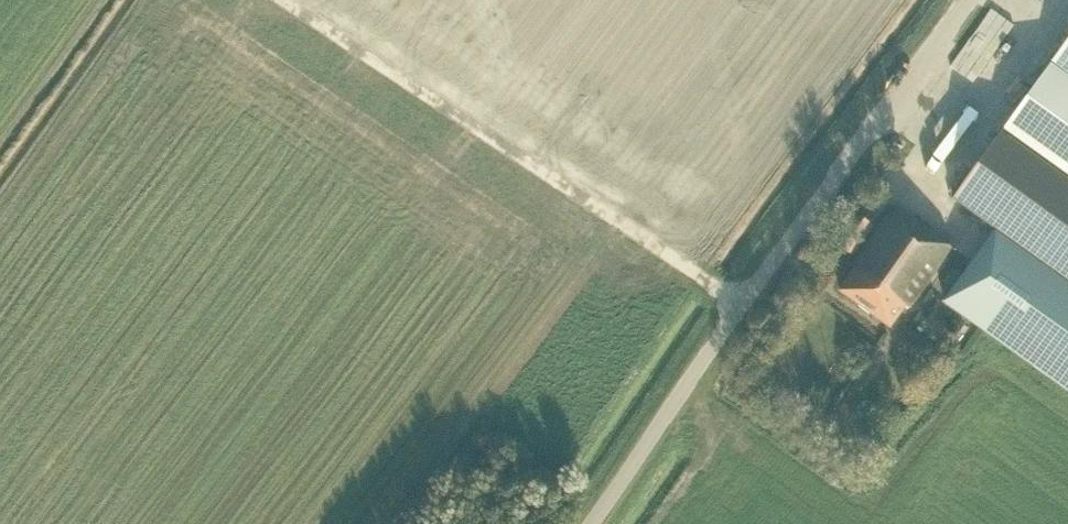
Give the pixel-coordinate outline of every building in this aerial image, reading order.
[(998,135),(1067,186),(1067,38),(998,135)] [(998,135),(952,199),(996,231),(1067,282),(1067,186),(998,135)] [(950,249),(946,247),(893,208),(851,267),(854,270),(839,291),(889,327),(904,306),(908,308),(949,251),(950,249)] [(996,231),(943,303),(1061,387),(1064,383),(1067,386),(1067,282),(996,231)]
